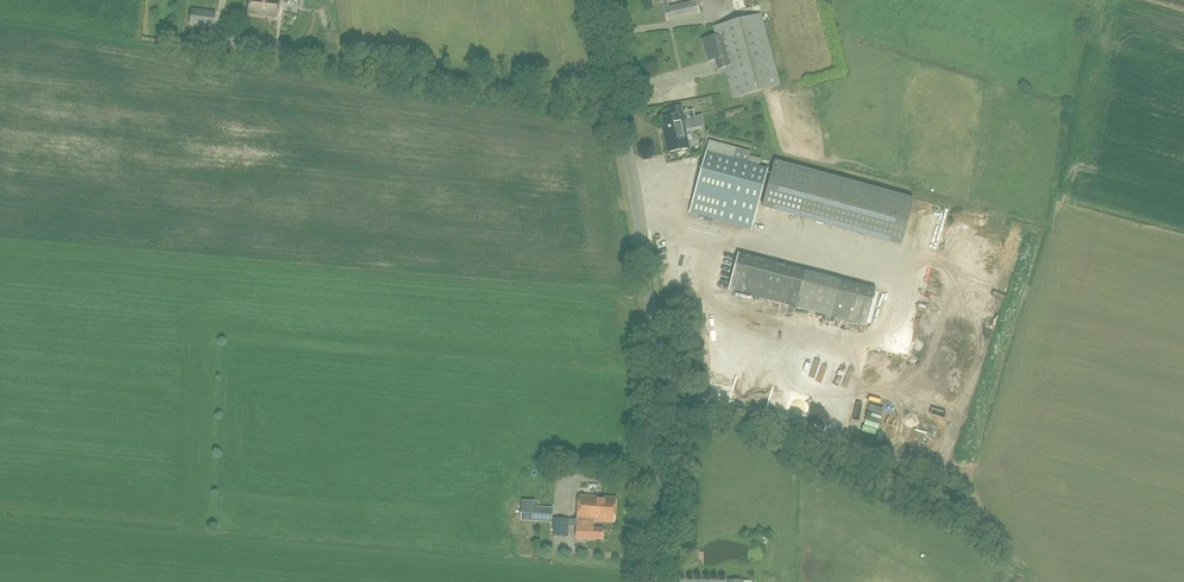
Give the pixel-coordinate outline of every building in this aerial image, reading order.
[(301,0),(251,0),(249,15),(278,18),(280,0),(301,3),(301,0)] [(698,14),(696,4),(695,3),(667,9),(666,5),(663,5),(666,21),(698,14)] [(214,29),(216,14),(192,11),(190,27),(214,29)] [(763,18),(714,28),(717,37),(703,41),(708,62),(719,60),(722,67),(724,67),(733,99),(781,85),(763,18)] [(688,149),(683,123),(695,121),(693,110),(681,112),(680,107),(666,109),(668,115),(662,116),(665,133),(664,133),(667,152),(688,149)] [(766,171),(747,166),(750,155),(707,144),(704,156),(689,215),(705,220),(704,223),(711,225),(712,221),(751,231),(766,171)] [(911,199),(773,164),(761,210),(899,245),(911,199)] [(729,291),(833,317),(866,326),(876,290),(841,280),(738,254),(729,291)] [(862,362),(878,364),(879,355),(863,353),(862,362)] [(579,495),(577,520),(594,522),(614,523),(616,498),(579,495)] [(521,520),(552,522),(552,509),(522,507),(521,520)] [(553,536),(568,537),(569,526),(576,526),(577,520),(554,519),(553,536)] [(593,528),(594,522),(577,520),(576,526),(575,538),(602,540),(603,529),(593,528)]
